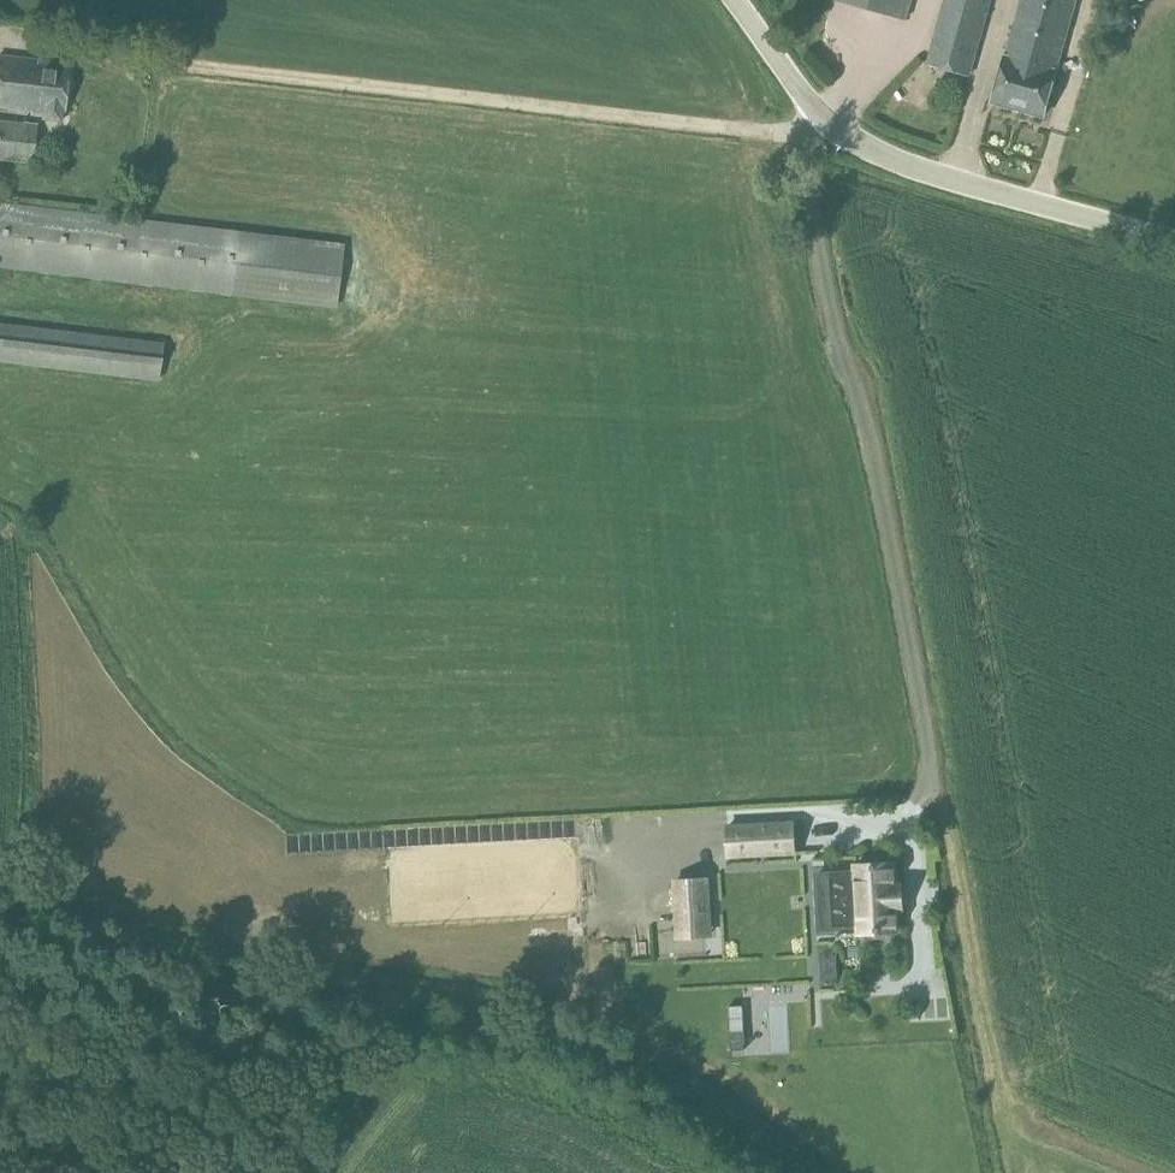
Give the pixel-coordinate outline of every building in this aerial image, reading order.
[(907,20),(912,0),(838,0),(907,20)] [(926,65),(972,78),(993,0),(944,0),(926,65)] [(994,103),(1045,117),(1057,71),(1059,72),(1078,0),(1021,0),(1004,57),(1006,58),(994,103)] [(70,64),(0,57),(0,109),(43,113),(42,120),(62,122),(62,115),(64,115),(70,64)] [(38,125),(0,120),(0,161),(34,166),(38,125)] [(336,310),(344,245),(0,204),(0,270),(336,310)] [(159,383),(164,344),(0,324),(0,364),(159,383)] [(794,824),(728,827),(730,856),(795,852),(794,824)] [(857,872),(833,874),(836,929),(860,927),(861,934),(870,934),(870,939),(888,938),(888,933),(897,932),(896,910),(903,910),(902,885),(894,886),(893,863),(857,865),(857,872)] [(702,880),(676,881),(680,938),(705,937),(702,880)] [(746,1051),(744,1006),(731,1007),(733,1052),(746,1051)]
